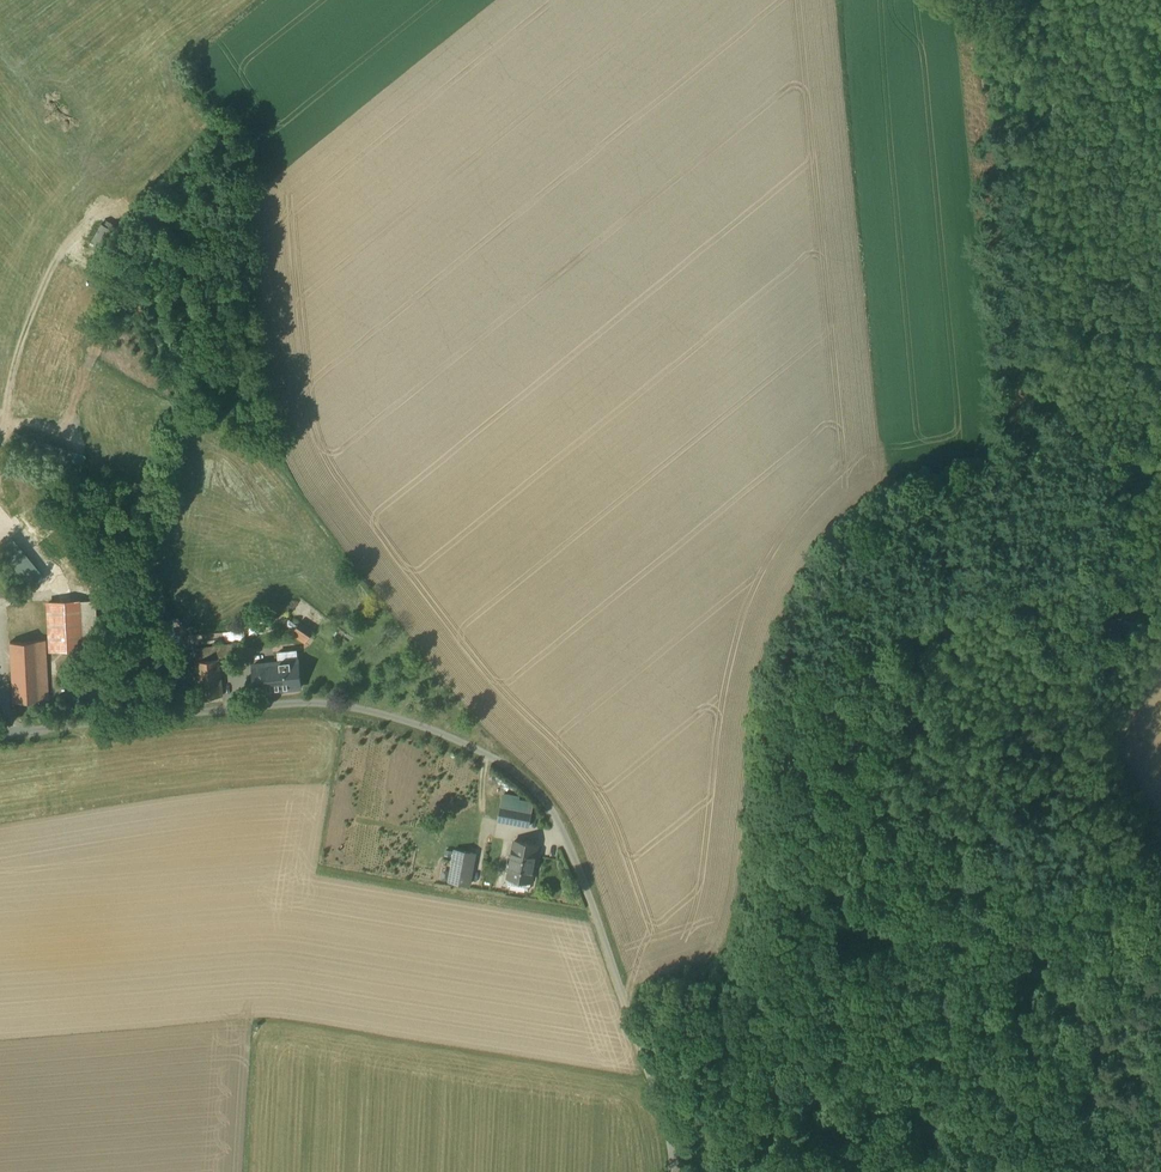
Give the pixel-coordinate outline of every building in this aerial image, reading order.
[(12,539),(0,549),(0,551),(31,589),(44,579),(12,539)] [(46,642),(11,645),(14,702),(50,700),(49,653),(99,652),(97,603),(45,604),(46,642)] [(313,633),(300,624),(291,635),(305,645),(313,633)] [(217,651),(191,654),(195,692),(221,689),(217,651)] [(279,664),(252,666),(254,693),(300,689),(297,653),(278,654),(279,664)] [(520,803),(508,800),(503,822),(533,828),(536,813),(518,810),(520,803)] [(548,848),(521,842),(512,882),(539,888),(548,848)] [(479,854),(458,850),(453,883),(475,886),(479,854)]
